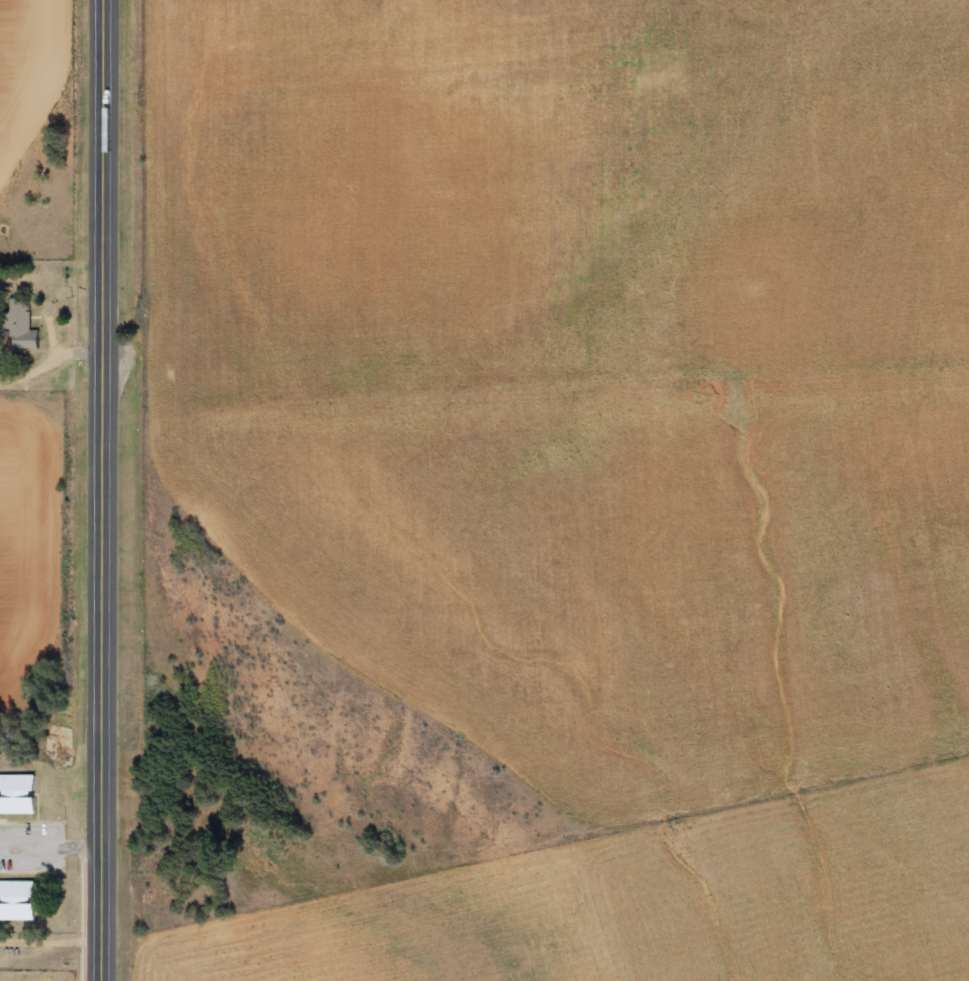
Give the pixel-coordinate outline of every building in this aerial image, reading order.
[(30,333),(29,304),(9,304),(9,352),(38,351),(38,333),(30,333)] [(34,776),(0,776),(0,816),(34,816),(34,776)]
